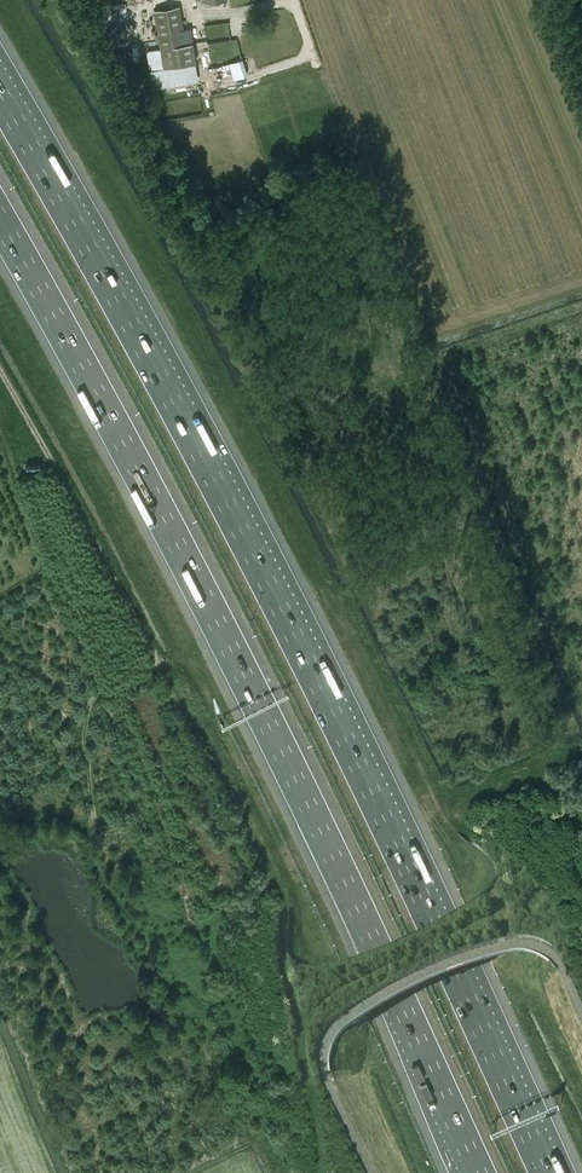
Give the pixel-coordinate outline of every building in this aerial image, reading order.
[(153,10),(163,68),(196,62),(193,42),(185,44),(179,6),(153,10)] [(228,63),(233,79),(248,75),(242,59),(228,63)]
